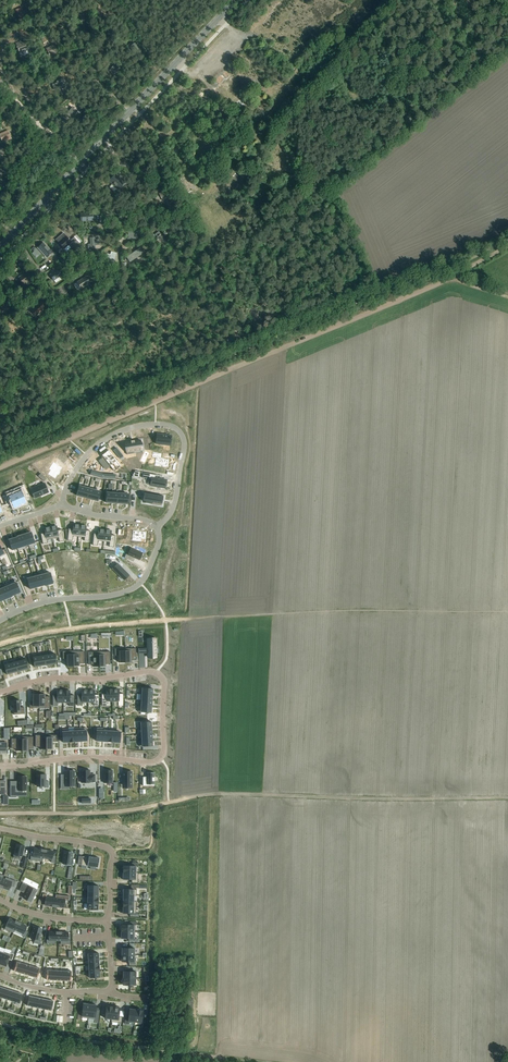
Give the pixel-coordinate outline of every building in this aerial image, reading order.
[(18,19),(20,18),(21,20),(30,16),(27,11),(26,9),(23,10),(18,13),(19,15),(17,16),(18,19)] [(80,12),(80,13),(82,22),(86,21),(85,18),(88,17),(86,11),(86,10),(80,12)] [(106,44),(112,38),(110,35),(111,34),(108,31),(101,39),(106,44)] [(132,40),(129,43),(137,51),(141,46),(136,41),(137,40),(133,36),(130,38),(132,40)] [(28,51),(27,48),(25,43),(20,45),(20,43),(17,44),(20,54),(28,51)] [(49,56),(58,53),(54,45),(46,49),(49,56)] [(114,76),(121,68),(115,64),(109,71),(114,76)] [(61,89),(67,86),(64,79),(58,82),(58,83),(54,85),(56,90),(61,88),(61,89)] [(87,99),(94,92),(89,87),(82,94),(87,99)] [(72,119),(78,112),(72,107),(66,115),(72,119)] [(0,135),(0,136),(3,142),(11,139),(9,133),(6,134),(5,133),(0,135)] [(117,191),(125,183),(115,174),(108,181),(117,191)] [(159,194),(162,199),(163,201),(171,197),(167,190),(159,194)] [(81,221),(93,220),(93,213),(80,214),(81,221)] [(107,228),(106,216),(101,216),(101,222),(98,222),(99,228),(107,228)] [(64,249),(72,243),(64,233),(56,240),(64,249)] [(162,246),(167,242),(163,237),(165,236),(163,233),(161,235),(158,238),(159,239),(157,241),(162,246)] [(100,246),(99,239),(95,240),(95,238),(90,238),(91,245),(88,245),(88,250),(95,250),(95,246),(100,246)] [(47,258),(52,253),(43,243),(38,248),(47,258)] [(127,257),(129,261),(142,253),(139,248),(127,257)] [(106,254),(104,263),(113,265),(116,254),(111,252),(111,255),(106,254)] [(54,270),(52,271),(52,272),(53,273),(50,275),(54,281),(62,275),(59,270),(55,272),(54,270)] [(23,285),(33,279),(28,272),(25,274),(25,273),(23,275),(19,278),(23,285)] [(89,282),(92,281),(90,278),(88,279),(86,277),(77,282),(81,288),(90,283),(89,282)] [(8,306),(12,304),(10,301),(2,306),(6,312),(10,309),(8,306)] [(36,316),(46,306),(41,301),(31,312),(36,316)] [(156,435),(155,444),(169,447),(171,437),(156,435)] [(131,441),(125,442),(127,452),(128,454),(134,453),(134,451),(142,450),(140,440),(134,441),(134,440),(131,441)] [(110,465),(114,471),(121,466),(109,449),(102,455),(105,460),(102,462),(106,468),(110,465)] [(153,452),(152,457),(156,458),(155,466),(155,465),(163,466),(162,468),(163,468),(164,466),(168,467),(169,460),(161,458),(162,454),(153,452)] [(69,461),(68,460),(59,454),(56,458),(65,464),(68,460),(69,461)] [(61,473),(60,472),(62,468),(54,462),(49,469),(51,470),(48,474),(55,479),(58,475),(59,476),(61,473)] [(165,488),(167,480),(155,478),(156,475),(143,473),(142,478),(151,480),(150,485),(165,488)] [(41,496),(48,492),(45,483),(34,488),(31,489),(32,492),(33,495),(35,498),(40,496),(41,496)] [(76,495),(82,497),(84,487),(79,486),(76,495)] [(24,490),(15,493),(20,506),(26,503),(24,497),(27,496),(24,490)] [(95,490),(92,500),(98,501),(101,492),(95,490)] [(15,493),(6,497),(8,504),(12,502),(14,508),(20,506),(15,493)] [(162,504),(163,496),(146,493),(145,503),(150,504),(150,502),(162,504)] [(79,537),(80,525),(73,524),(73,529),(69,529),(68,539),(73,540),(73,536),(79,537)] [(86,526),(80,525),(79,537),(84,538),(84,541),(89,541),(90,531),(86,530),(86,526)] [(57,526),(50,527),(53,539),(58,538),(59,541),(64,540),(62,529),(58,530),(57,526)] [(53,539),(50,527),(44,528),(45,533),(41,534),(43,544),(48,543),(47,540),(53,539)] [(104,542),(105,530),(98,529),(98,534),(94,533),(93,544),(98,544),(98,541),(104,542)] [(111,530),(105,530),(104,542),(109,542),(109,546),(114,546),(115,535),(111,535),(111,530)] [(141,541),(146,542),(146,539),(147,532),(133,531),(132,540),(141,541)] [(29,545),(30,547),(36,545),(32,533),(26,535),(29,545)] [(23,547),(29,545),(26,535),(20,536),(23,547)] [(24,549),(23,547),(20,536),(14,538),(18,548),(18,551),(24,549)] [(12,550),(18,548),(14,538),(9,540),(12,550)] [(130,551),(127,558),(124,557),(122,561),(129,563),(131,560),(139,563),(142,555),(130,551)] [(112,568),(124,580),(129,575),(117,563),(112,568)] [(96,586),(103,585),(102,579),(105,578),(105,571),(95,572),(96,586)] [(72,586),(79,586),(78,580),(81,579),(81,572),(71,573),(72,586)] [(89,580),(89,586),(96,586),(95,572),(85,574),(85,580),(89,580)] [(44,574),(47,585),(53,583),(50,573),(44,574)] [(65,581),(65,587),(72,586),(71,573),(61,574),(61,581),(65,581)] [(41,586),(47,585),(44,574),(39,576),(41,586)] [(30,589),(36,588),(33,577),(32,575),(23,577),(25,583),(28,583),(30,589)] [(36,588),(41,586),(39,576),(33,577),(36,588)] [(10,584),(15,595),(20,592),(15,580),(9,582),(10,584)] [(9,597),(15,595),(10,584),(5,586),(9,597)] [(9,597),(5,586),(0,588),(0,590),(4,599),(9,597)] [(148,648),(138,648),(139,654),(148,653),(148,658),(156,657),(156,653),(158,653),(158,648),(156,648),(155,642),(152,642),(151,642),(148,642),(148,648)] [(125,649),(125,663),(132,663),(132,660),(136,660),(136,648),(125,649)] [(119,663),(125,663),(125,649),(115,649),(115,655),(119,655),(119,663)] [(67,667),(73,666),(73,652),(73,651),(62,651),(63,659),(67,659),(67,667)] [(73,652),(73,666),(79,666),(79,664),(84,664),(84,651),(73,652)] [(99,652),(99,667),(106,666),(105,664),(110,664),(110,651),(99,652)] [(93,667),(99,667),(99,652),(88,652),(88,665),(93,665),(93,667)] [(23,670),(29,669),(26,659),(20,660),(23,670)] [(20,660),(15,662),(18,672),(23,670),(20,660)] [(15,662),(9,664),(12,673),(18,672),(15,662)] [(7,675),(12,673),(9,664),(4,665),(7,675)] [(107,701),(112,701),(112,700),(113,689),(106,689),(106,694),(102,694),(102,706),(107,706),(107,701)] [(112,700),(112,701),(118,701),(118,706),(123,706),(123,694),(119,694),(119,689),(113,689),(112,700)] [(82,702),(88,702),(88,694),(88,690),(82,690),(82,695),(77,695),(77,705),(82,706),(82,702)] [(88,694),(88,702),(94,702),(94,706),(99,706),(99,695),(94,695),(94,690),(88,690),(88,694)] [(58,703),(63,703),(63,691),(57,691),(57,695),(53,695),(53,706),(58,706),(58,703)] [(63,691),(63,703),(69,703),(69,706),(74,706),(74,695),(70,695),(70,691),(63,691)] [(30,702),(30,709),(39,709),(39,707),(39,695),(33,695),(33,702),(30,702)] [(39,695),(39,707),(50,707),(50,697),(45,697),(45,695),(39,695)] [(19,700),(9,700),(10,705),(12,705),(13,712),(23,712),(22,707),(19,707),(19,700)] [(46,737),(46,749),(52,749),(53,742),(55,742),(55,735),(46,735),(46,737)] [(36,737),(35,747),(40,747),(40,749),(46,749),(46,737),(36,737)] [(13,738),(13,745),(16,745),(16,752),(22,752),(22,738),(13,738)] [(22,738),(22,752),(29,752),(29,745),(31,745),(31,738),(22,738)] [(81,770),(81,783),(90,783),(90,782),(95,782),(95,775),(90,775),(90,770),(81,770)] [(104,770),(104,783),(112,783),(112,770),(104,770)] [(61,775),(61,781),(65,781),(65,786),(74,786),(74,771),(65,771),(65,775),(61,775)] [(123,785),(132,785),(132,772),(123,772),(123,785)] [(143,777),(143,785),(154,785),(154,773),(146,773),(146,777),(143,777)] [(37,786),(45,786),(45,788),(49,788),(49,781),(45,781),(45,774),(37,774),(37,786)] [(10,788),(10,797),(16,797),(16,795),(20,795),(20,790),(27,790),(27,786),(28,786),(28,781),(27,781),(27,777),(23,777),(22,777),(18,777),(18,785),(14,785),(14,788),(10,788)] [(16,844),(13,858),(21,860),(24,846),(16,844)] [(31,856),(30,860),(42,862),(42,858),(44,850),(41,849),(34,848),(33,856),(31,856)] [(44,850),(42,858),(51,860),(51,862),(55,863),(56,856),(52,856),(53,851),(47,850),(46,849),(46,850),(44,850)] [(72,859),(71,859),(71,857),(72,857),(71,856),(72,853),(64,852),(62,864),(70,865),(71,860),(72,860),(72,859)] [(78,861),(78,864),(98,867),(99,858),(89,856),(89,857),(83,857),(82,862),(78,861)] [(137,873),(137,872),(137,866),(138,866),(138,863),(132,862),(132,866),(123,866),(123,872),(137,873)] [(137,873),(123,872),(123,879),(132,880),(131,883),(138,883),(138,873),(137,872),(137,873)] [(0,886),(0,887),(2,888),(3,888),(9,890),(10,886),(14,887),(16,881),(6,877),(5,879),(3,879),(0,886)] [(23,883),(19,890),(25,894),(23,898),(31,902),(33,898),(33,899),(33,898),(34,896),(35,896),(34,896),(37,890),(29,886),(23,883)] [(43,894),(42,900),(45,901),(45,905),(51,906),(51,907),(52,907),(52,906),(54,906),(55,898),(46,897),(47,894),(43,894)] [(55,898),(54,906),(57,907),(57,908),(57,907),(64,908),(65,900),(69,900),(70,896),(56,895),(55,898)] [(123,907),(123,913),(130,913),(130,917),(135,917),(135,913),(136,913),(136,907),(123,907)] [(6,926),(4,929),(13,933),(14,930),(18,922),(15,921),(16,920),(15,920),(15,921),(9,918),(6,926)] [(121,925),(121,931),(122,931),(134,932),(134,925),(136,925),(136,921),(129,921),(129,925),(121,925)] [(18,922),(14,930),(23,934),(22,936),(25,938),(28,932),(25,930),(26,926),(21,923),(20,923),(18,922)] [(34,927),(31,939),(34,940),(34,943),(40,945),(41,941),(39,940),(40,936),(41,936),(40,935),(41,933),(42,933),(41,933),(42,929),(34,927)] [(46,940),(46,944),(55,944),(55,940),(58,941),(59,932),(56,932),(56,931),(56,932),(49,932),(49,940),(46,940)] [(59,932),(58,941),(60,941),(60,944),(70,944),(70,940),(68,940),(68,932),(62,932),(62,931),(61,931),(61,932),(59,932)] [(121,931),(121,938),(128,938),(128,942),(133,942),(133,939),(134,939),(134,932),(122,931),(121,931)] [(0,962),(0,964),(6,966),(8,959),(12,960),(14,954),(11,953),(10,954),(4,951),(3,952),(4,953),(0,962)] [(122,955),(121,962),(130,962),(130,965),(136,965),(136,962),(134,962),(134,955),(122,955)] [(17,961),(14,971),(20,973),(22,963),(17,961)] [(22,963),(20,973),(25,975),(28,965),(22,963)] [(28,965),(25,975),(31,976),(34,967),(28,965)] [(34,967),(31,976),(37,978),(40,969),(34,967)] [(5,988),(2,998),(8,1000),(11,990),(5,988)] [(11,990),(8,1000),(14,1002),(17,992),(11,990)] [(17,992),(14,1002),(19,1004),(23,994),(17,992)] [(29,996),(27,1006),(33,1007),(35,997),(29,996)] [(35,997),(33,1007),(39,1008),(41,998),(35,997)] [(41,998),(39,1008),(45,1009),(47,1000),(41,998)] [(47,1000),(45,1009),(51,1011),(53,1001),(47,1000)] [(78,1011),(77,1019),(81,1020),(82,1017),(88,1018),(90,1004),(83,1003),(82,1012),(78,1011)] [(90,1004),(88,1018),(94,1019),(94,1023),(98,1023),(99,1015),(95,1014),(97,1005),(90,1004)] [(106,1006),(105,1018),(111,1019),(112,1019),(113,1007),(106,1006)] [(111,1019),(111,1022),(121,1023),(122,1017),(119,1016),(120,1007),(113,1007),(112,1019),(111,1019)] [(125,1017),(124,1024),(128,1024),(128,1021),(135,1022),(136,1010),(129,1009),(128,1018),(125,1017)] [(136,1010),(135,1022),(142,1023),(143,1010),(136,1010)]
